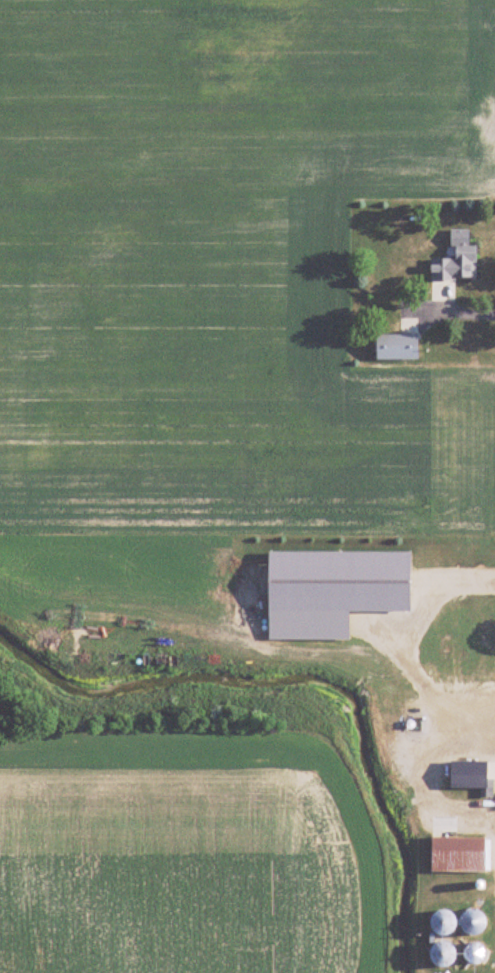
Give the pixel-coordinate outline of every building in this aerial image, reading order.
[(455,259),(431,259),(431,280),(476,280),(476,246),(455,246),(455,259)] [(417,334),(376,334),(376,359),(417,359),(417,334)] [(481,788),(480,796),(489,796),(491,761),(451,760),(450,787),(481,788)] [(486,837),(431,837),(431,872),(486,872),(486,837)] [(459,926),(473,935),(486,917),(471,907),(459,926)] [(433,913),(434,932),(451,931),(450,911),(433,913)] [(443,967),(454,955),(441,943),(430,955),(443,967)] [(484,951),(473,944),(464,958),(475,965),(484,951)]
